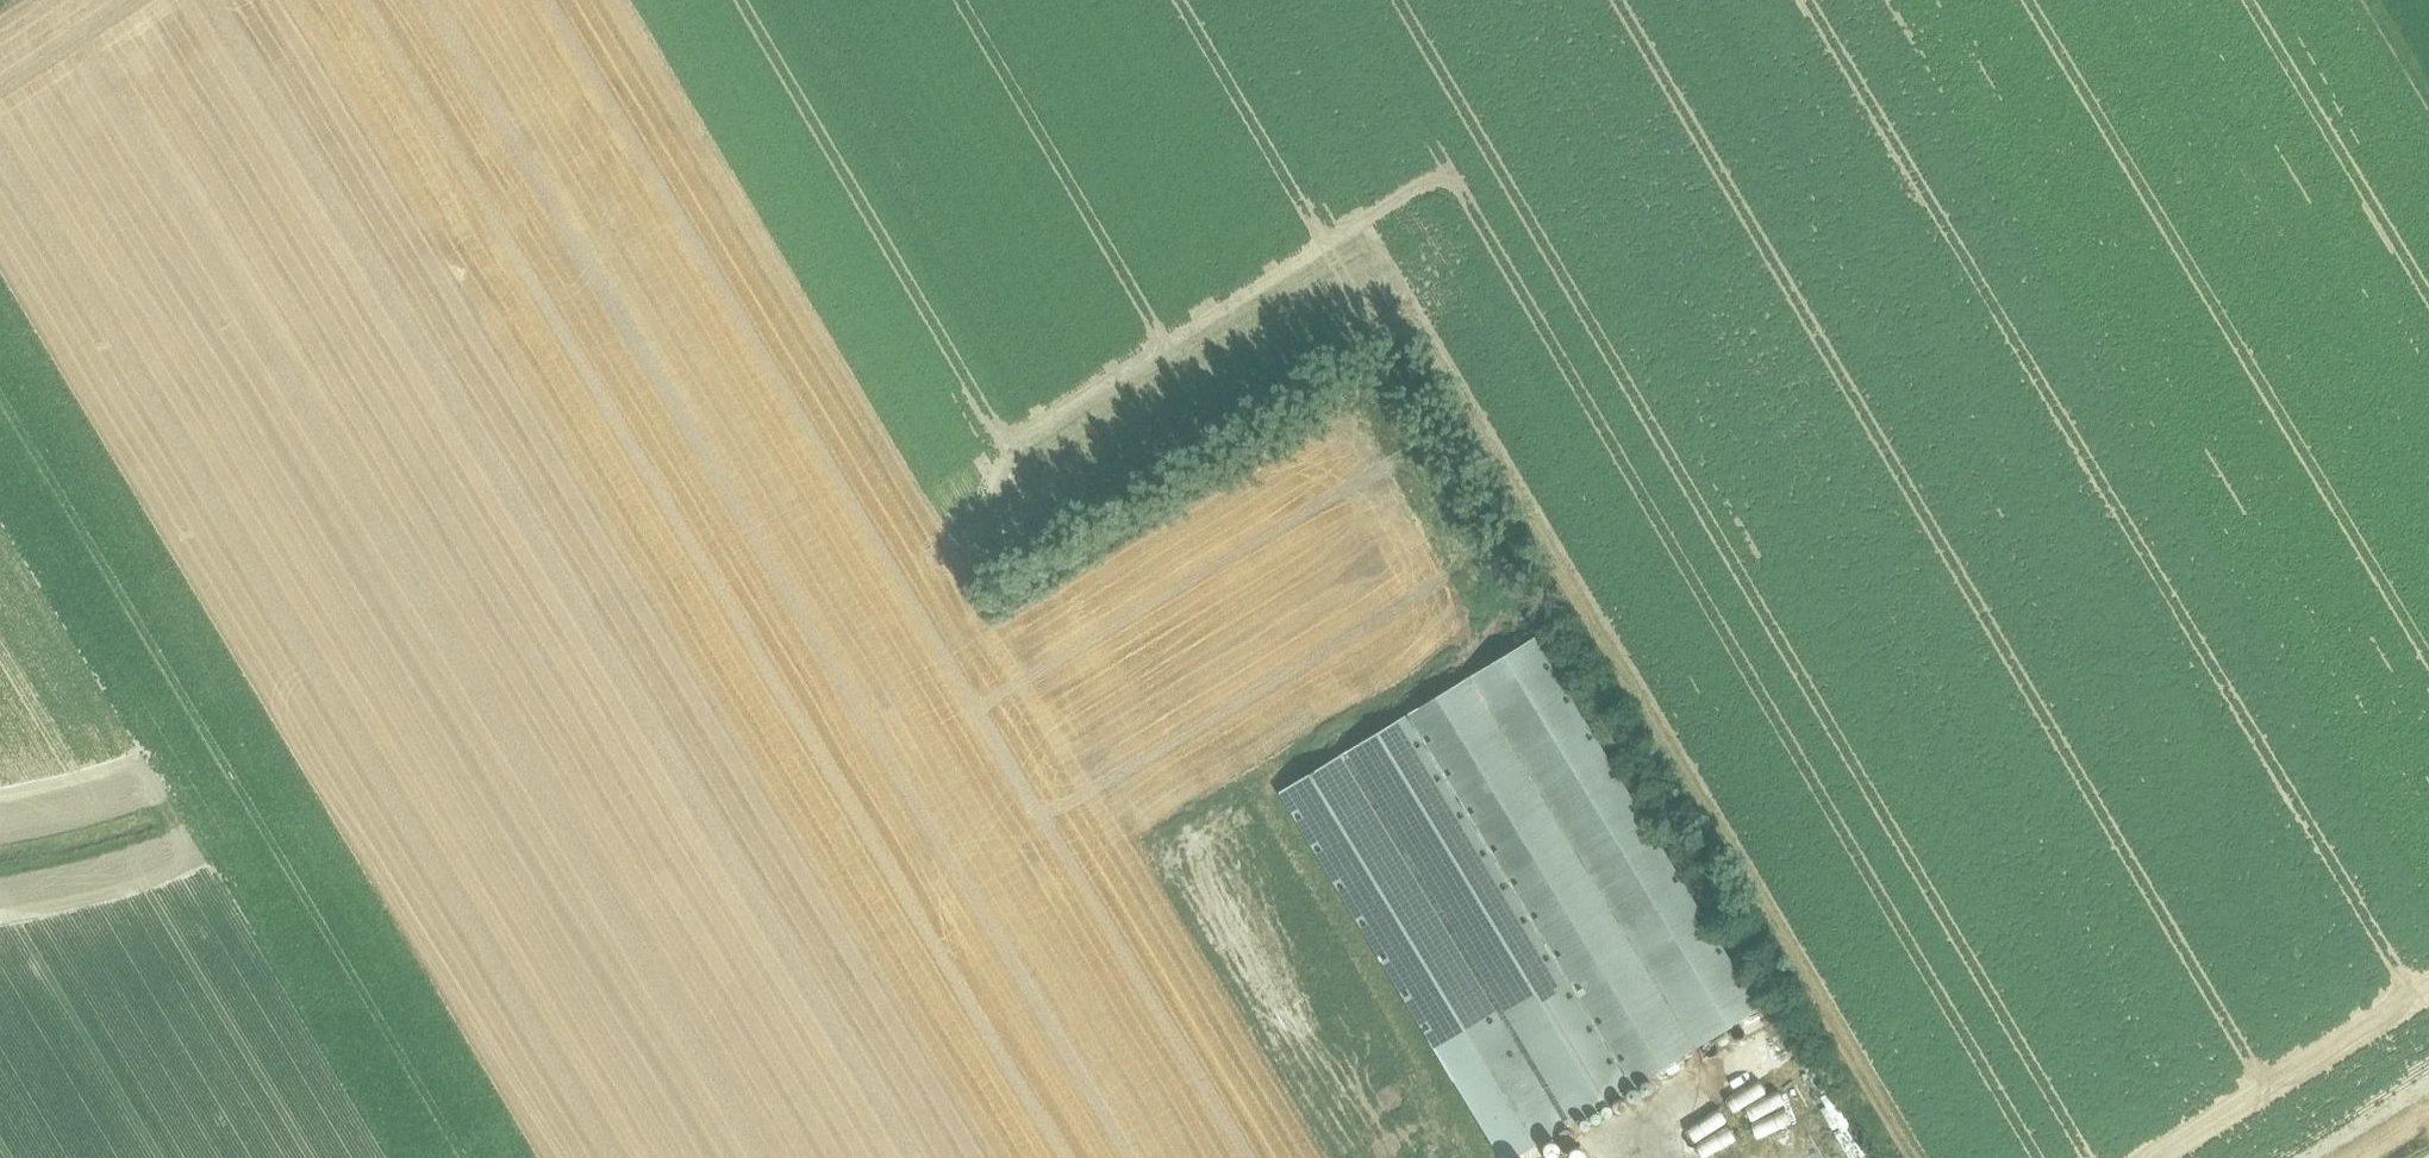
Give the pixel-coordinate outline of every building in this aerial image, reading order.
[(1500,1157),(1503,1157),(1756,1005),(1536,642),(1281,796),(1418,1022),(1500,1157)]
